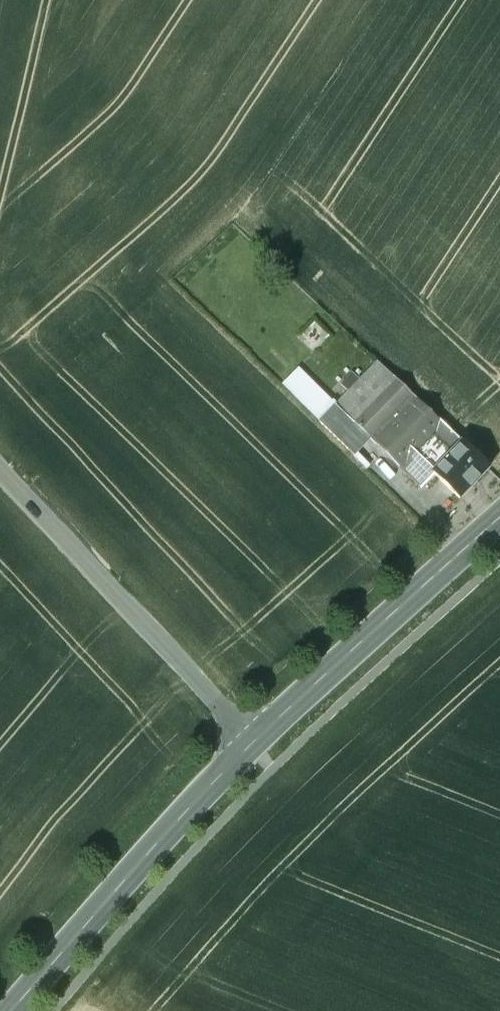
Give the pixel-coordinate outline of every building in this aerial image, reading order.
[(315,408),(327,395),(305,376),(294,389),(315,408)] [(412,396),(385,425),(415,453),(433,434),(442,425),(412,396)] [(415,453),(385,425),(371,440),(400,469),(415,453)] [(488,468),(442,425),(433,434),(452,453),(434,472),(433,473),(434,474),(458,497),(488,468)] [(415,453),(400,469),(421,488),(434,474),(433,473),(434,472),(415,453)]
